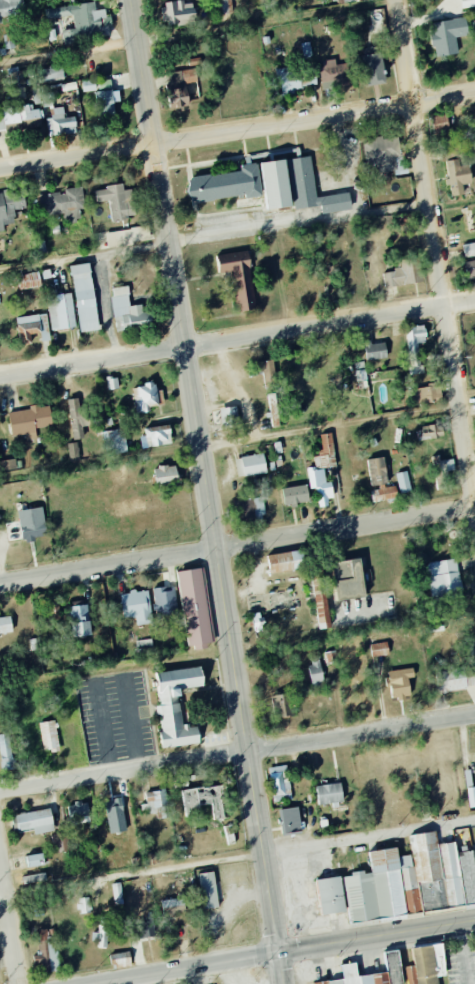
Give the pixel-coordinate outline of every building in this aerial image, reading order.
[(24,19),(22,0),(0,0),(0,20),(24,19)] [(231,0),(217,0),(218,15),(232,13),(231,0)] [(162,1),(163,24),(195,23),(194,4),(184,4),(184,1),(162,1)] [(430,22),(435,56),(458,53),(456,37),(468,35),(466,17),(430,22)] [(362,48),(365,85),(383,84),(381,47),(362,48)] [(336,65),(335,59),(320,61),(322,87),(350,85),(348,64),(336,65)] [(38,81),(63,79),(62,66),(37,67),(38,81)] [(277,70),(280,91),(316,87),(315,74),(299,76),(298,68),(277,70)] [(169,108),(188,107),(187,83),(197,83),(197,70),(167,71),(169,108)] [(32,89),(34,104),(42,104),(41,98),(46,97),(45,88),(32,89)] [(118,90),(94,92),(96,119),(115,117),(113,102),(119,101),(118,90)] [(5,130),(4,123),(40,120),(39,105),(1,109),(2,113),(0,114),(0,131),(5,130)] [(76,133),(74,116),(65,117),(63,107),(50,109),(51,118),(49,118),(51,136),(76,133)] [(433,134),(449,132),(447,115),(431,117),(433,134)] [(396,171),(395,156),(400,156),(398,137),(363,140),(365,164),(375,163),(375,172),(396,171)] [(293,209),(320,206),(321,213),(351,210),(349,193),(315,197),(311,156),(288,159),(293,209)] [(463,195),(463,184),(471,184),(470,166),(459,166),(459,159),(446,160),(448,186),(450,185),(451,195),(463,195)] [(290,207),(285,160),(261,162),(266,209),(290,207)] [(261,196),(257,163),(240,165),(241,170),(187,178),(191,203),(245,195),(246,198),(261,196)] [(132,189),(124,190),(123,184),(105,185),(105,190),(95,190),(96,202),(109,201),(111,219),(135,217),(132,189)] [(85,207),(82,187),(63,189),(64,191),(43,194),(47,216),(63,214),(64,222),(79,220),(77,209),(85,207)] [(24,190),(0,191),(0,231),(4,231),(3,224),(14,224),(13,209),(25,209),(24,190)] [(96,233),(98,249),(147,242),(145,227),(96,233)] [(474,256),(474,243),(463,244),(465,257),(474,256)] [(249,252),(217,256),(219,274),(231,272),(235,311),(255,309),(249,252)] [(383,272),(386,288),(421,282),(417,258),(400,260),(402,269),(383,272)] [(474,278),(474,260),(464,262),(468,280),(474,278)] [(79,332),(98,330),(90,263),(71,265),(79,332)] [(16,274),(17,290),(40,288),(39,273),(16,274)] [(71,293),(46,298),(52,331),(76,327),(71,293)] [(40,334),(41,342),(50,340),(46,313),(16,318),(19,345),(33,343),(32,335),(40,334)] [(420,354),(419,343),(426,343),(425,326),(406,326),(407,354),(420,354)] [(364,344),(367,361),(387,358),(385,341),(364,344)] [(108,390),(119,388),(117,377),(106,378),(108,390)] [(156,384),(135,385),(138,413),(150,412),(150,407),(158,406),(156,384)] [(435,386),(412,389),(414,405),(437,402),(435,386)] [(72,440),(84,438),(82,427),(89,426),(87,407),(79,409),(78,398),(66,400),(72,440)] [(8,412),(12,437),(26,434),(27,440),(37,439),(35,429),(52,426),(49,405),(8,412)] [(221,408),(222,427),(238,426),(237,407),(221,408)] [(143,448),(171,445),(169,426),(141,429),(143,448)] [(417,439),(443,437),(442,426),(417,427),(417,439)] [(106,456),(127,452),(123,428),(102,432),(106,456)] [(333,452),(332,433),(320,434),(322,453),(333,452)] [(67,444),(69,461),(79,459),(77,443),(67,444)] [(235,457),(237,477),(266,474),(264,455),(235,457)] [(436,487),(443,487),(441,473),(455,471),(454,459),(439,461),(439,456),(432,456),(436,487)] [(17,469),(16,459),(0,461),(0,471),(17,469)] [(154,468),(155,484),(177,482),(176,466),(154,468)] [(310,489),(316,488),(319,508),(329,506),(328,500),(334,498),(331,482),(326,483),(323,467),(307,470),(310,489)] [(411,492),(406,471),(395,474),(400,494),(411,492)] [(285,507),(309,503),(306,484),(282,488),(285,507)] [(397,499),(395,486),(372,489),(373,501),(397,499)] [(255,520),(265,519),(263,497),(239,500),(240,516),(255,515),(255,520)] [(19,510),(22,541),(46,538),(43,508),(19,510)] [(304,568),(300,550),(267,556),(270,574),(304,568)] [(337,600),(365,598),(361,559),(333,562),(337,600)] [(432,602),(462,598),(456,559),(426,563),(432,602)] [(177,572),(189,650),(208,647),(207,643),(214,642),(203,568),(177,572)] [(331,628),(322,572),(310,574),(319,630),(331,628)] [(154,589),(156,616),(177,614),(174,587),(154,589)] [(149,590),(121,593),(123,619),(136,618),(137,626),(152,624),(149,590)] [(69,606),(72,637),(91,636),(88,604),(69,606)] [(10,615),(0,616),(0,634),(13,632),(10,615)] [(372,657),(389,655),(387,642),(370,644),(372,657)] [(309,655),(312,687),(323,687),(320,655),(309,655)] [(435,673),(439,693),(474,686),(474,665),(435,673)] [(156,673),(160,706),(158,706),(163,748),(200,744),(197,725),(183,727),(178,690),(203,687),(201,668),(156,673)] [(408,679),(414,678),(413,669),(388,671),(391,699),(410,697),(408,679)] [(273,695),(273,717),(292,717),(291,694),(273,695)] [(40,722),(43,751),(58,750),(56,721),(40,722)] [(1,771),(13,770),(11,734),(0,734),(0,755),(1,771)] [(270,768),(274,799),(291,796),(287,765),(270,768)] [(343,802),(340,782),(316,787),(319,806),(343,802)] [(182,790),(185,817),(200,816),(199,806),(212,804),(213,820),(225,818),(221,786),(182,790)] [(71,825),(90,822),(87,802),(68,804),(71,825)] [(280,809),(281,834),(300,833),(299,808),(280,809)] [(33,829),(34,834),(53,832),(51,810),(15,814),(17,831),(33,829)] [(455,852),(453,843),(437,845),(436,832),(409,836),(412,855),(398,857),(397,848),(369,852),(371,872),(344,876),(350,923),(397,917),(397,915),(474,905),(474,849),(455,852)] [(27,868),(44,866),(42,854),(26,856),(27,868)] [(199,874),(203,910),(218,908),(214,872),(199,874)] [(46,880),(45,875),(22,880),(23,884),(46,880)] [(340,877),(316,881),(322,916),(346,912),(340,877)] [(112,884),(114,906),(123,905),(121,883),(112,884)] [(184,906),(183,897),(161,899),(162,909),(184,906)] [(78,898),(79,914),(91,913),(90,898),(78,898)] [(92,933),(92,942),(98,942),(98,949),(107,949),(108,918),(99,917),(98,933),(92,933)] [(154,918),(134,919),(135,939),(155,937),(154,918)] [(60,970),(55,929),(35,931),(40,973),(60,970)] [(414,965),(405,966),(407,983),(438,983),(437,977),(446,976),(442,943),(412,947),(414,965)] [(310,983),(402,983),(398,950),(385,952),(388,971),(357,975),(356,962),(341,964),(343,979),(310,983)]
